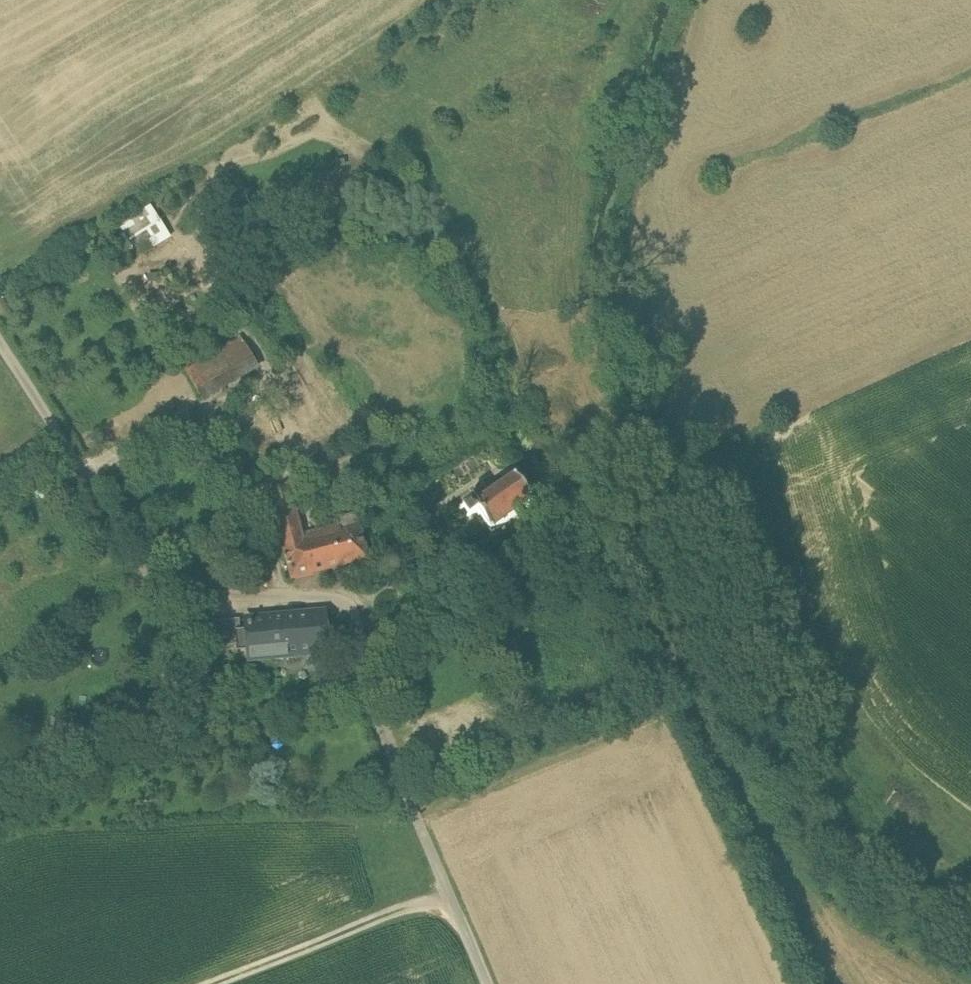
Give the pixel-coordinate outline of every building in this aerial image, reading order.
[(108,235),(125,263),(161,240),(144,213),(108,235)] [(241,336),(186,368),(204,399),(259,366),(241,336)] [(478,504),(485,514),(493,528),(536,503),(522,478),(478,504)] [(291,487),(269,493),(282,539),(303,533),(291,487)] [(485,514),(478,504),(461,512),(468,524),(485,514)] [(357,513),(338,518),(339,524),(303,533),(282,539),(292,578),(370,558),(357,513)] [(326,610),(247,617),(251,660),(330,653),(326,610)] [(240,618),(213,620),(215,645),(242,642),(240,618)]
